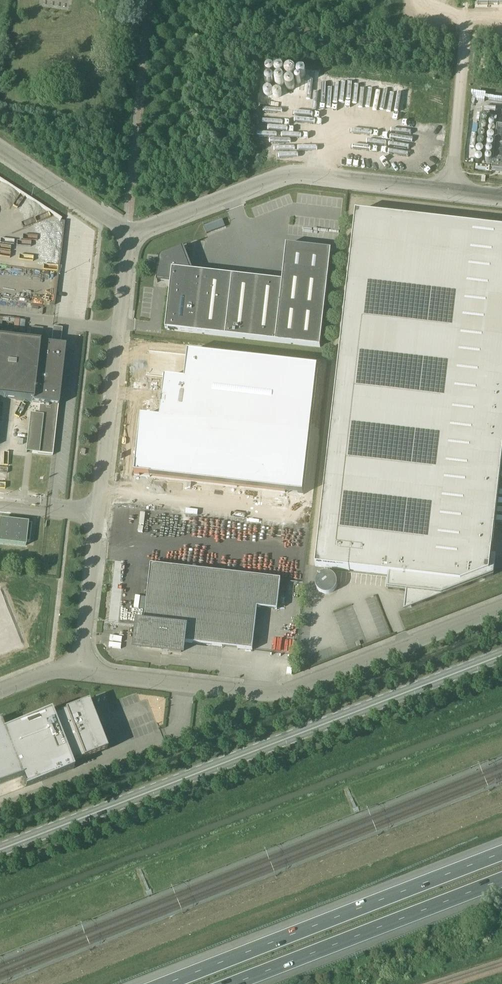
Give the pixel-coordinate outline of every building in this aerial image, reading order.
[(346,121),(343,155),(427,164),(431,131),(346,121)] [(492,171),(501,173),(501,127),(497,127),(492,171)] [(356,213),(315,566),(390,575),(388,589),(413,592),(411,607),(494,575),(496,558),(491,558),(501,461),(501,230),(356,213)] [(171,282),(166,330),(169,330),(175,333),(176,331),(320,347),(325,310),(330,261),(331,250),(287,245),(282,282),(191,271),(182,249),(184,248),(184,247),(163,255),(161,256),(160,258),(159,260),(157,283),(158,283),(158,281),(171,282)] [(32,403),(39,403),(38,415),(30,414),(26,452),(53,455),(60,397),(65,346),(61,345),(63,328),(53,327),(51,344),(0,339),(0,399),(32,403)] [(165,378),(160,420),(310,437),(318,368),(188,353),(185,381),(165,378)] [(141,417),(134,475),(303,495),(310,437),(160,420),(141,417)] [(10,444),(0,443),(0,486),(5,487),(10,444)] [(32,524),(0,520),(0,525),(0,543),(26,546),(26,544),(24,544),(25,542),(30,543),(32,524)] [(281,580),(151,565),(145,626),(140,625),(138,648),(181,653),(183,642),(253,651),(258,608),(277,610),(281,580)] [(26,645),(2,585),(0,586),(0,655),(26,645)] [(22,776),(26,786),(25,787),(26,788),(74,769),(72,764),(107,750),(88,702),(53,716),(51,711),(4,729),(1,721),(2,720),(1,719),(0,720),(0,785),(22,776)]
